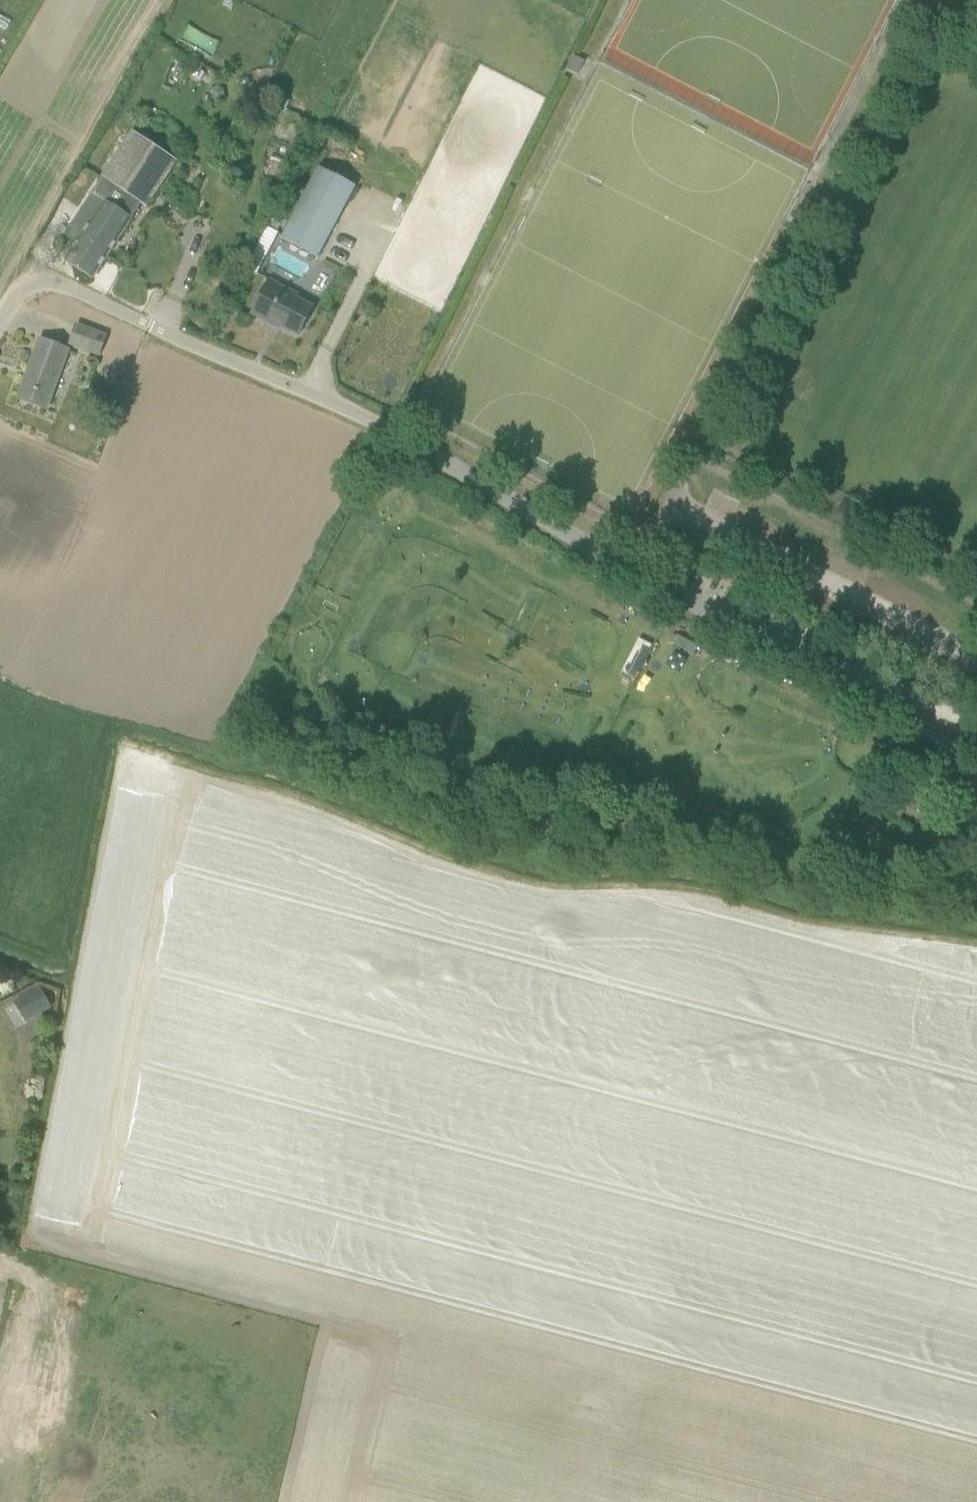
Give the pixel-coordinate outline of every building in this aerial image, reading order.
[(213,55),(220,41),(190,24),(183,38),(213,55)] [(91,196),(66,234),(78,242),(66,261),(93,278),(133,218),(132,217),(142,203),(148,206),(178,160),(133,131),(103,177),(93,192),(91,191),(89,195),(91,196)] [(282,239),(319,258),(357,186),(320,167),(282,239)] [(270,226),(277,230),(283,219),(276,215),(270,226)] [(299,336),(314,307),(297,298),(299,295),(270,280),(252,314),(272,324),(273,322),(276,324),(299,336)] [(78,324),(71,344),(100,354),(106,335),(78,324)] [(41,339),(19,399),(47,409),(69,349),(41,339)] [(640,638),(622,669),(635,677),(653,645),(640,638)] [(41,988),(14,1002),(24,1023),(52,1008),(41,988)]
